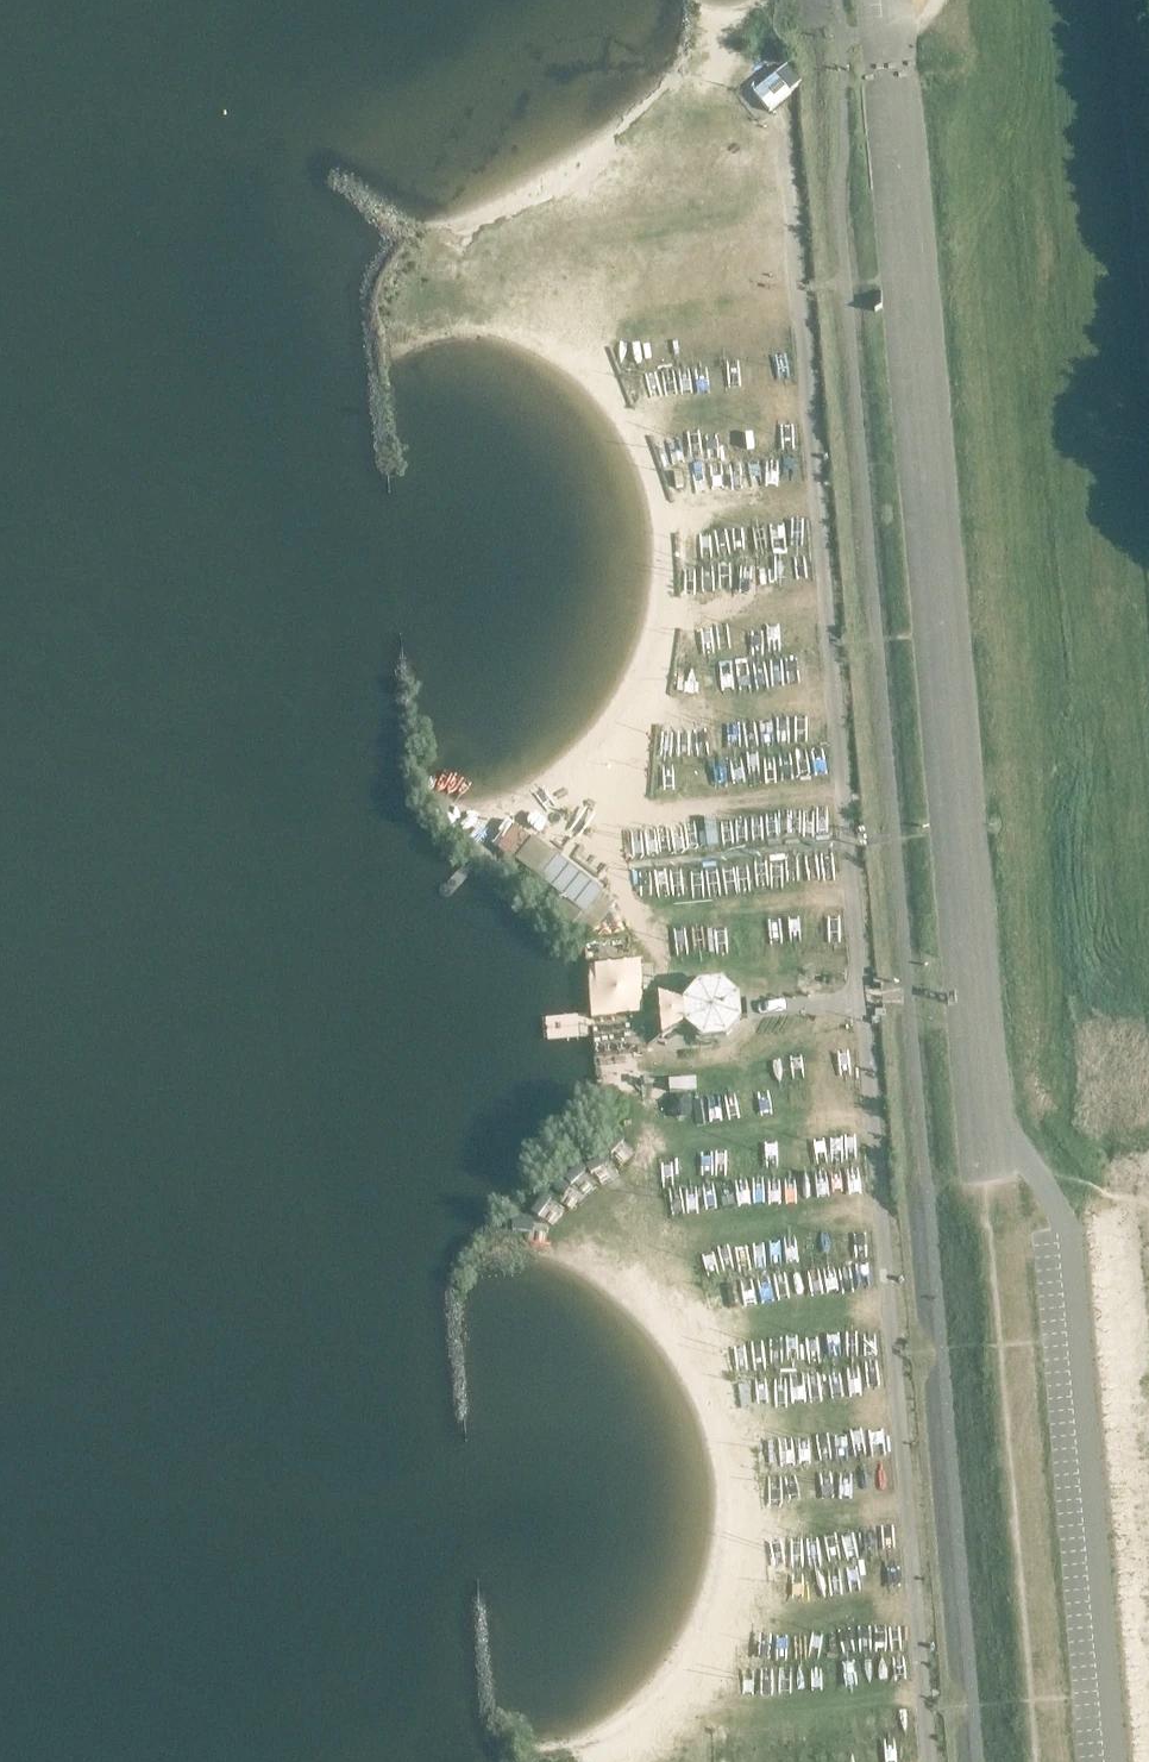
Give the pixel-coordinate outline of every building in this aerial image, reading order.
[(557,857),(539,879),(583,915),(601,893),(557,857)] [(679,963),(679,940),(655,941),(656,963),(679,963)] [(697,985),(682,1003),(642,991),(647,1046),(684,1027),(702,1042),(725,1040),(740,1022),(738,998),(720,983),(697,985)] [(671,1110),(701,1109),(700,1096),(671,1097),(671,1110)] [(620,1152),(614,1158),(621,1166),(627,1160),(620,1152)] [(611,1180),(606,1173),(597,1179),(603,1186),(611,1180)] [(591,1187),(585,1180),(578,1187),(584,1194),(591,1187)] [(579,1199),(571,1194),(565,1203),(573,1208),(579,1199)] [(557,1217),(551,1211),(544,1219),(551,1225),(557,1217)] [(545,1230),(536,1228),(534,1239),(543,1240),(545,1230)]
